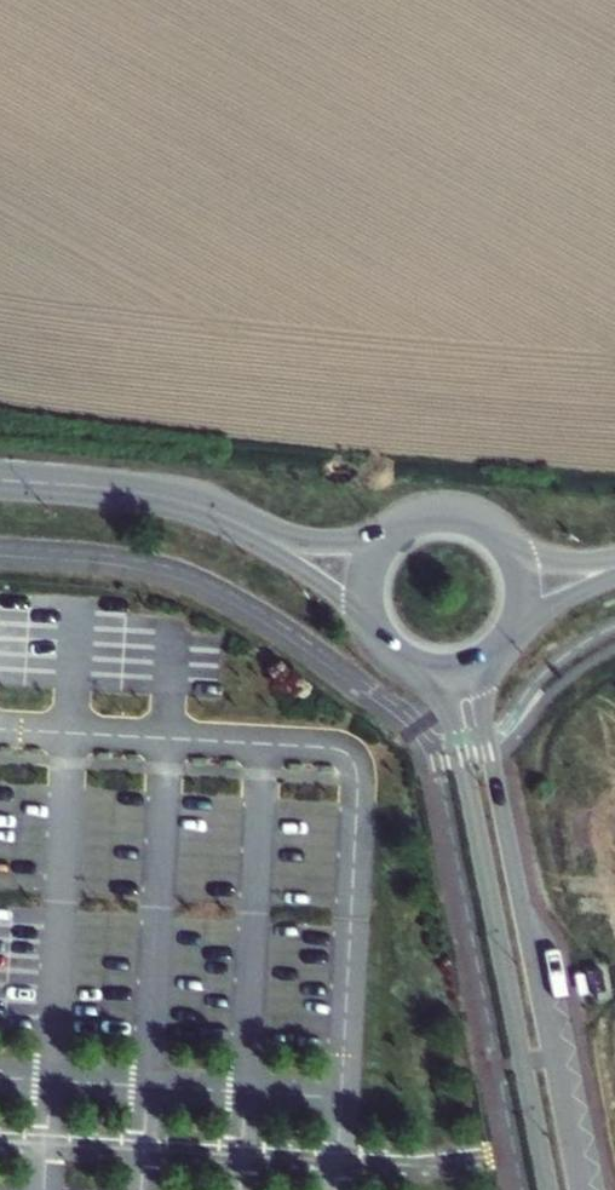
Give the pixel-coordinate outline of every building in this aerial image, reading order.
[(590,991),(605,989),(601,967),(586,969),(590,991)]
